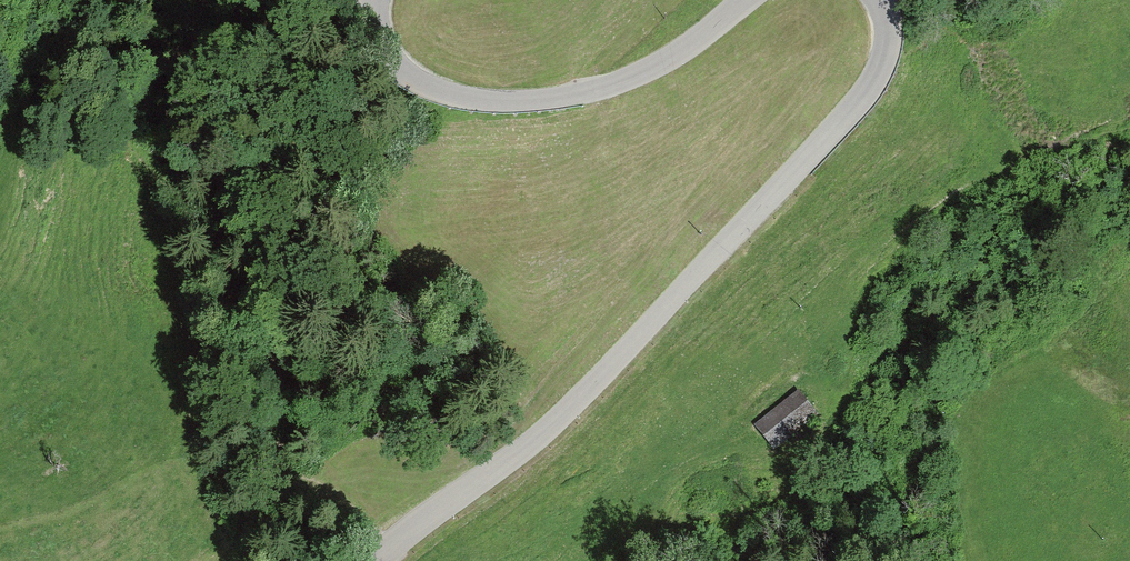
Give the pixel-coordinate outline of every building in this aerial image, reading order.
[(752,425),(768,445),(810,412),(795,392),(752,425)]
